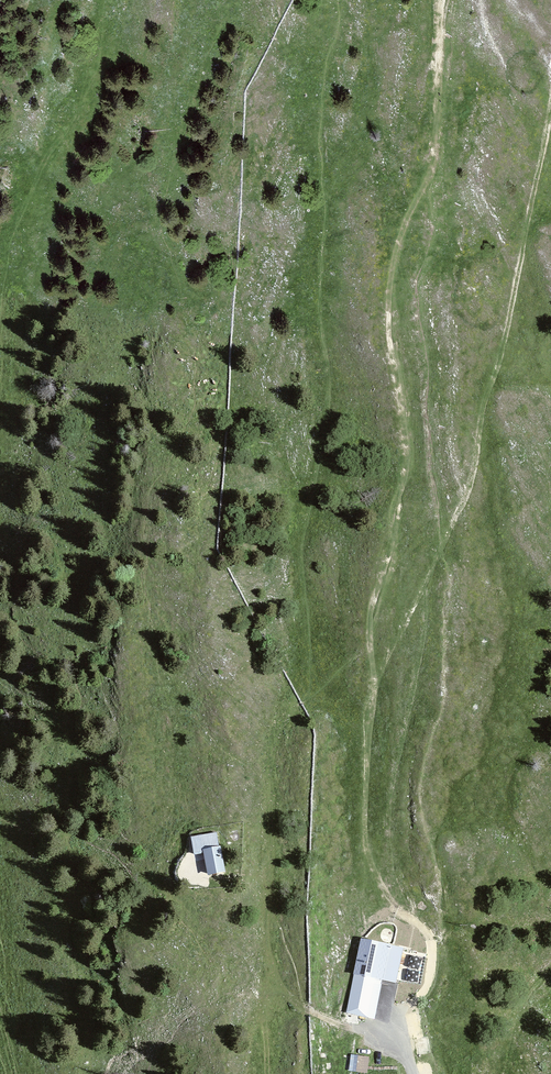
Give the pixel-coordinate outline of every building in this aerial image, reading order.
[(216,834),(191,837),(194,855),(204,853),(208,876),(224,873),(220,847),(218,847),(216,834)] [(389,944),(360,938),(353,973),(355,974),(347,1013),(374,1018),(383,980),(397,983),(397,981),(403,951),(404,947),(389,944)] [(419,1052),(429,1051),(428,1036),(418,1037),(419,1052)] [(345,1071),(367,1073),(369,1057),(351,1056),(350,1058),(346,1058),(345,1071)]
